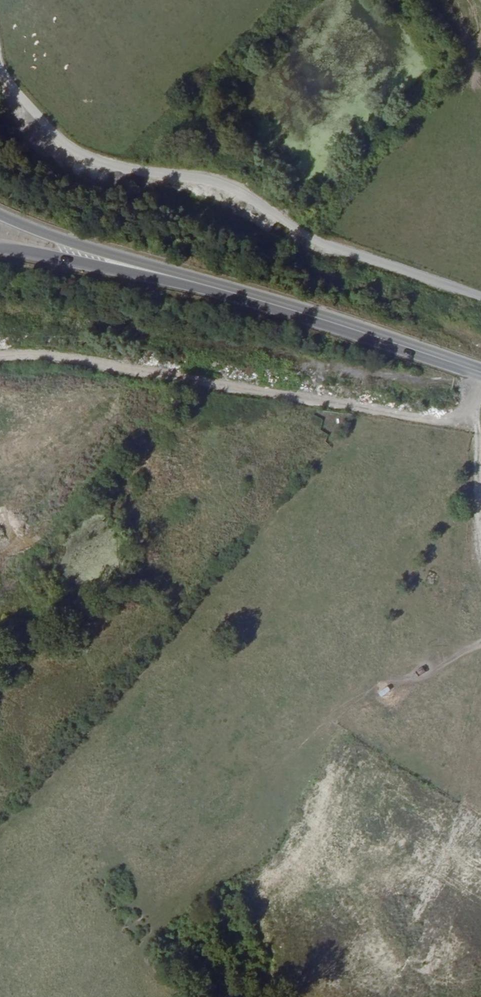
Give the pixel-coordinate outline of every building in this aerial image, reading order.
[(466,510),(469,518),(480,514),(480,504),(466,510)]
